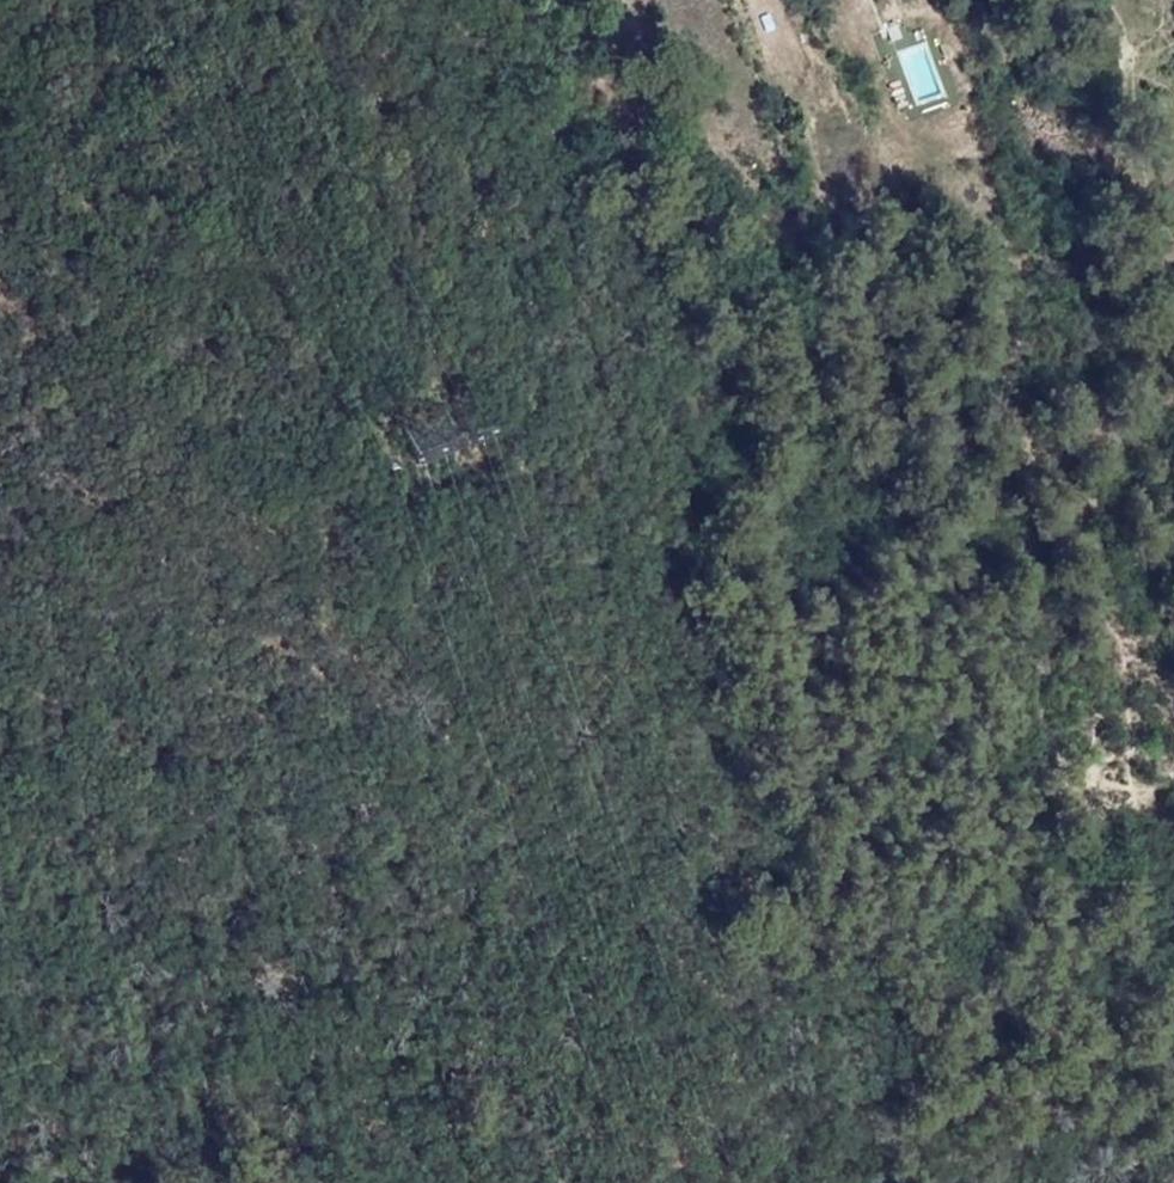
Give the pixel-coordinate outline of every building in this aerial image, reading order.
[(903,60),(915,98),(938,91),(926,52),(903,60)]
